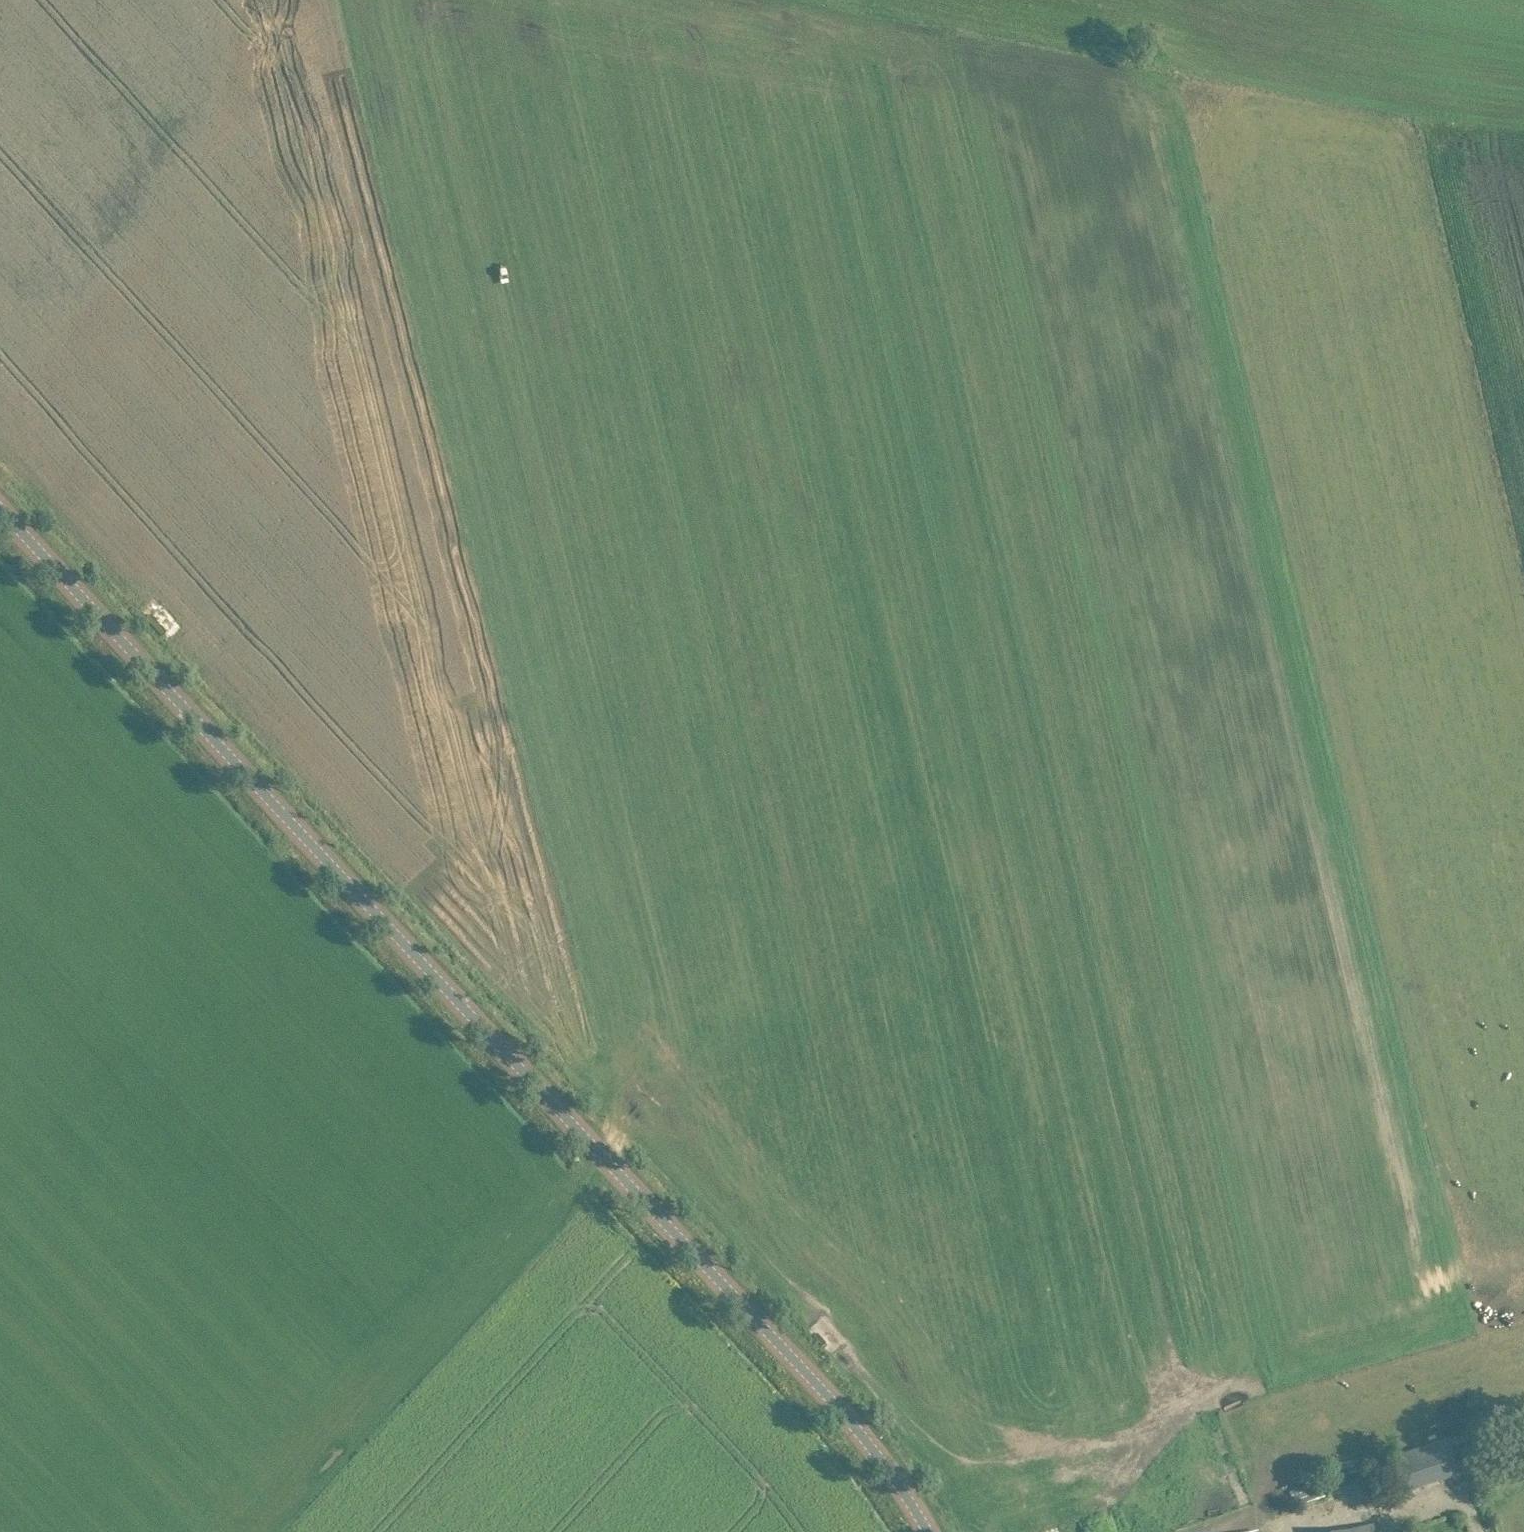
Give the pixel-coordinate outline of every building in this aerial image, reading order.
[(1523,1479),(1523,1478),(1523,1449),(1515,1452),(1523,1479)] [(1454,1459),(1460,1478),(1476,1473),(1469,1454),(1454,1459)]
